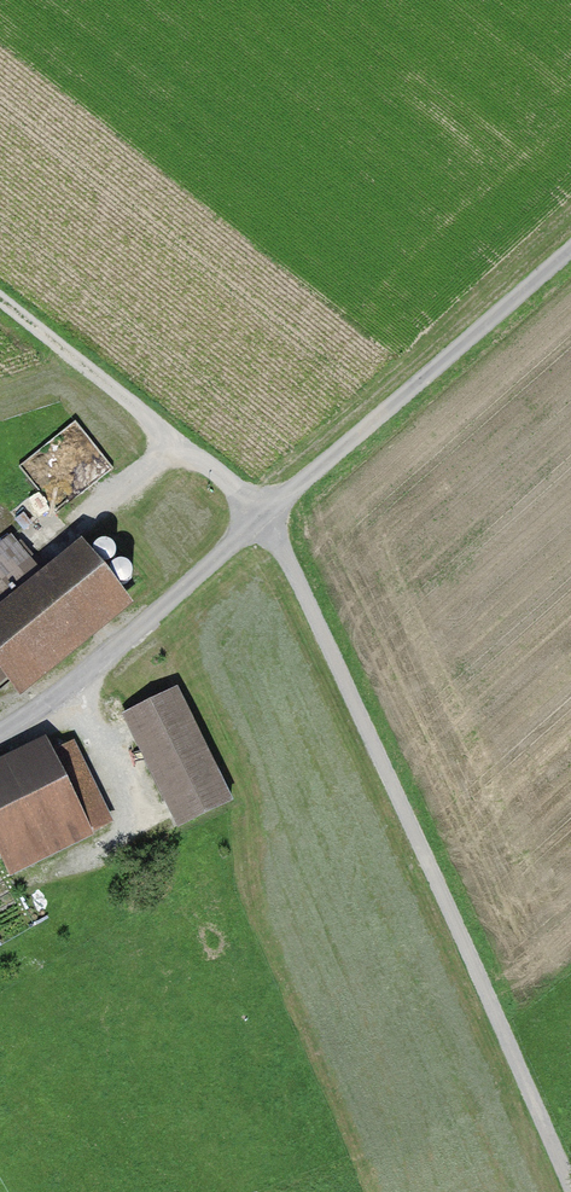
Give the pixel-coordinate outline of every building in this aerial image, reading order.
[(65,509),(118,465),(74,412),(21,457),(65,509)] [(22,676),(143,571),(96,517),(0,601),(0,650),(22,676)] [(0,532),(0,601),(41,566),(6,527),(0,532)] [(179,832),(233,803),(175,690),(120,718),(179,832)] [(116,815),(69,720),(0,754),(0,837),(14,865),(116,815)]
